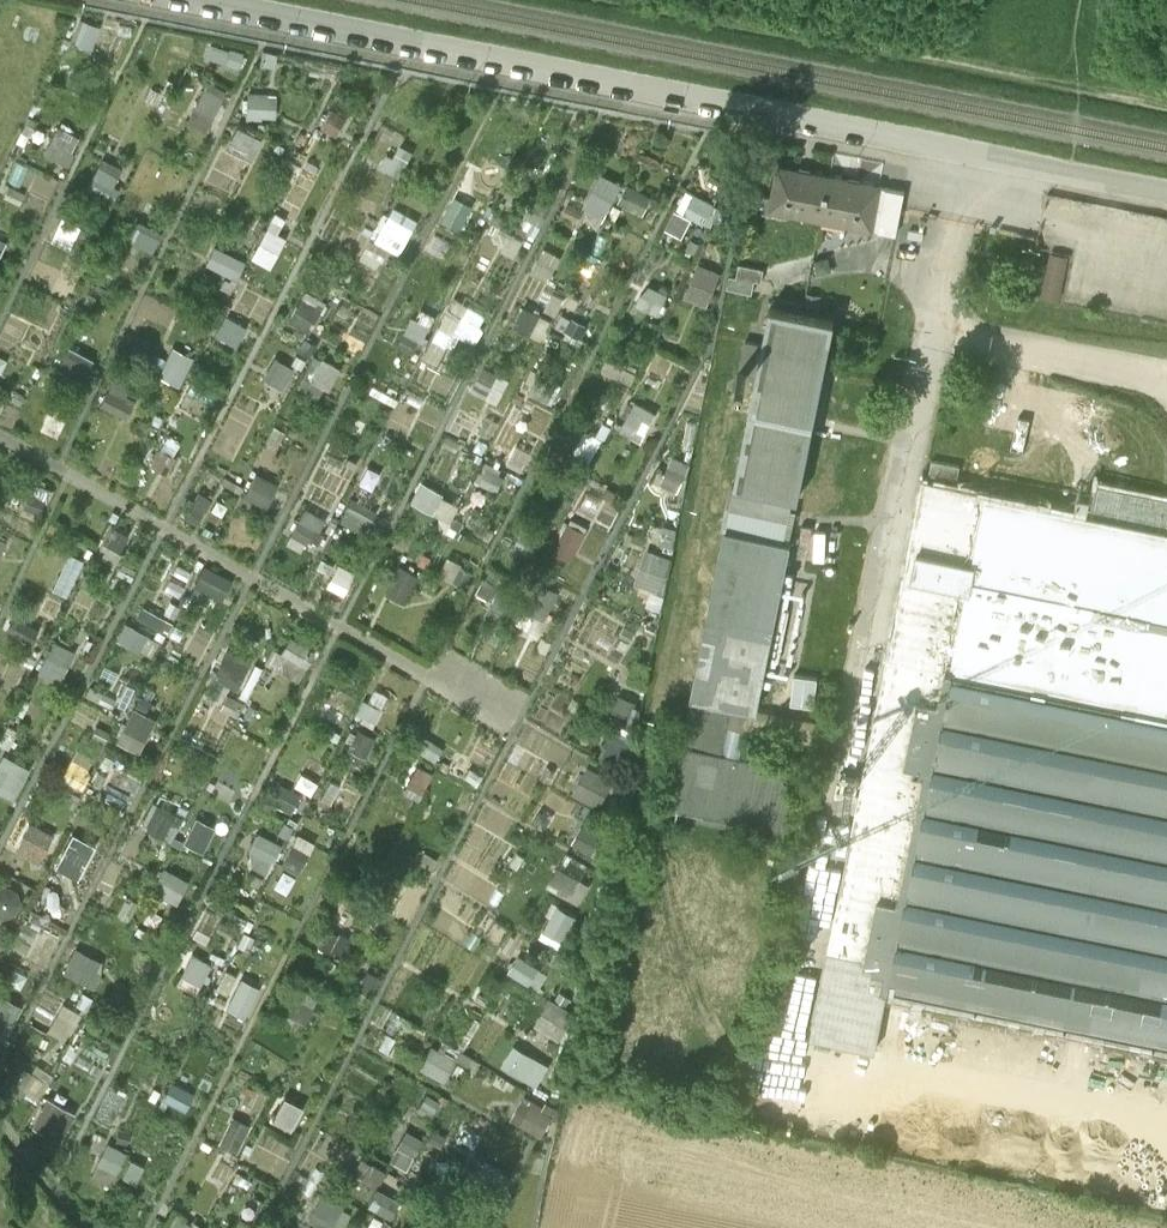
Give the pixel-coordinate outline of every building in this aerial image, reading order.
[(99,41),(98,18),(79,19),(80,41),(99,41)] [(211,52),(243,63),(247,50),(215,39),(211,52)] [(211,77),(191,119),(210,129),(230,87),(211,77)] [(251,88),(250,113),(279,114),(280,89),(251,88)] [(340,133),(359,99),(343,90),(325,124),(340,133)] [(258,157),(267,134),(241,123),(231,147),(258,157)] [(49,153),(73,161),(82,133),(59,125),(49,153)] [(91,187),(116,196),(124,172),(99,164),(91,187)] [(829,175),(780,165),(773,196),(771,209),(821,219),(829,175)] [(612,213),(628,178),(604,168),(588,202),(612,213)] [(880,185),(829,175),(821,219),(872,229),(880,185)] [(647,211),(656,192),(630,179),(621,198),(647,211)] [(905,190),(886,187),(877,230),(896,233),(905,190)] [(773,196),(751,192),(748,207),(771,211),(771,209),(773,196)] [(405,247),(421,217),(397,204),(381,234),(405,247)] [(272,263),(295,218),(278,210),(255,255),(272,263)] [(64,214),(56,238),(75,244),(83,221),(64,214)] [(3,252),(11,235),(0,230),(0,251),(3,252)] [(218,242),(209,262),(240,276),(249,257),(218,242)] [(1070,295),(1072,249),(1053,248),(1051,295),(1070,295)] [(699,260),(692,293),(715,298),(723,265),(699,260)] [(765,269),(741,264),(738,277),(732,275),(729,289),(753,293),(756,280),(763,281),(765,269)] [(644,296),(664,306),(672,291),(653,281),(644,296)] [(308,287),(293,318),(314,328),(330,297),(308,287)] [(36,329),(57,336),(65,308),(45,302),(36,329)] [(762,345),(745,341),(738,375),(753,378),(732,485),(733,485),(725,527),(723,527),(689,696),(728,704),(756,709),(789,542),(783,541),(792,497),(798,498),(834,320),(770,308),(762,345)] [(424,348),(434,314),(418,309),(408,343),(424,348)] [(447,324),(483,335),(486,322),(466,316),(451,312),(447,324)] [(219,332),(241,342),(250,322),(228,313),(219,332)] [(72,342),(61,363),(85,376),(96,355),(72,342)] [(176,342),(161,373),(183,383),(197,353),(176,342)] [(316,352),(305,381),(326,389),(337,360),(316,352)] [(286,384),(296,363),(281,356),(271,377),(286,384)] [(129,414),(143,384),(118,372),(104,402),(129,414)] [(645,439),(662,409),(640,397),(624,427),(645,439)] [(928,458),(923,479),(953,486),(957,465),(928,458)] [(249,493),(273,503),(282,479),(258,469),(249,493)] [(923,479),(888,657),(891,658),(815,1041),(874,1053),(878,1033),(897,1037),(906,989),(1166,1041),(1166,528),(1092,513),(953,486),(923,479)] [(1092,513),(1166,528),(1166,497),(1099,484),(1092,513)] [(457,515),(463,496),(425,485),(419,504),(457,515)] [(319,551),(335,516),(308,503),(292,538),(319,551)] [(572,517),(559,550),(578,558),(591,525),(572,517)] [(114,522),(106,539),(125,547),(133,530),(114,522)] [(8,538),(0,534),(0,558),(8,538)] [(649,545),(639,579),(667,587),(676,553),(649,545)] [(347,591),(358,568),(342,560),(331,583),(347,591)] [(388,593),(409,602),(423,570),(403,561),(388,593)] [(493,567),(485,592),(506,598),(513,572),(493,567)] [(141,613),(167,628),(173,618),(147,602),(141,613)] [(154,651),(162,635),(128,620),(121,636),(154,651)] [(286,650),(275,645),(268,659),(304,677),(319,648),(293,635),(286,650)] [(66,677),(79,647),(57,637),(44,667),(66,677)] [(232,646),(217,675),(242,688),(248,676),(254,679),(263,662),(232,646)] [(728,704),(689,696),(678,744),(717,751),(728,704)] [(121,741),(146,749),(159,713),(134,705),(121,741)] [(367,753),(371,735),(357,731),(353,750),(367,753)] [(717,751),(678,744),(665,808),(673,810),(671,816),(735,829),(736,823),(782,832),(795,767),(717,751)] [(17,796),(33,764),(6,750),(0,762),(0,787),(17,796)] [(589,766),(580,789),(607,800),(617,778),(589,766)] [(161,791),(147,826),(171,836),(179,815),(183,816),(189,802),(161,791)] [(188,841),(210,848),(219,820),(197,813),(188,841)] [(34,817),(16,846),(41,861),(59,832),(34,817)] [(273,872),(287,840),(263,829),(249,862),(273,872)] [(301,829),(286,861),(304,870),(319,838),(301,829)] [(85,875),(97,840),(72,831),(60,866),(85,875)] [(181,900),(193,876),(167,864),(156,889),(181,900)] [(14,885),(0,885),(0,911),(14,911),(14,885)] [(78,944),(67,968),(94,981),(106,956),(78,944)] [(193,951),(186,975),(206,980),(213,957),(193,951)] [(514,968),(541,985),(550,971),(523,954),(514,968)] [(256,1007),(269,987),(249,975),(236,994),(256,1007)] [(559,1032),(573,1006),(554,996),(540,1022),(559,1032)] [(520,1040),(507,1061),(541,1083),(555,1062),(520,1040)] [(449,1076),(458,1052),(433,1042),(424,1066),(449,1076)] [(9,1069),(23,1087),(40,1074),(26,1055),(9,1069)] [(287,1090),(275,1115),(295,1125),(307,1100),(287,1090)] [(49,1092),(34,1121),(64,1137),(79,1107),(49,1092)] [(529,1092),(515,1114),(544,1133),(559,1110),(529,1092)] [(221,1138),(239,1147),(253,1119),(235,1110),(221,1138)] [(456,1113),(448,1129),(478,1144),(486,1128),(456,1113)] [(407,1129),(391,1153),(421,1172),(436,1148),(407,1129)] [(93,1170),(114,1181),(132,1147),(111,1136),(93,1170)] [(136,1179),(147,1161),(132,1152),(122,1171),(136,1179)]
